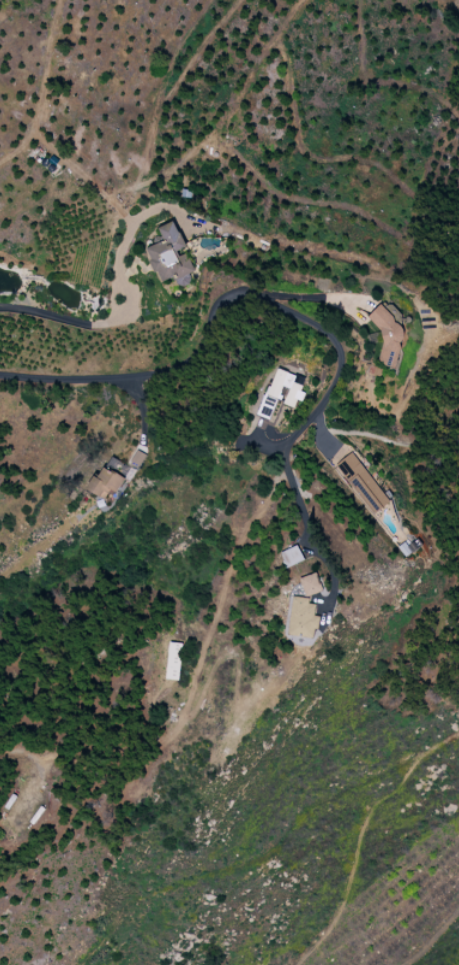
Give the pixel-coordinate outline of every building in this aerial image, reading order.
[(395,367),(406,327),(393,323),(396,312),(375,306),(371,322),(386,327),(376,362),(395,367)] [(259,415),(272,419),(278,402),(294,407),(297,399),(302,401),(305,392),(301,391),(305,378),(275,368),(259,415)] [(125,479),(103,465),(88,488),(105,499),(111,489),(117,492),(125,479)] [(280,553),(287,567),(304,559),(297,544),(280,553)] [(306,596),(323,591),(317,572),(300,577),(306,596)] [(316,600),(293,597),(288,635),(316,638),(319,616),(314,615),(316,600)] [(181,643),(168,642),(167,679),(179,679),(181,643)]
